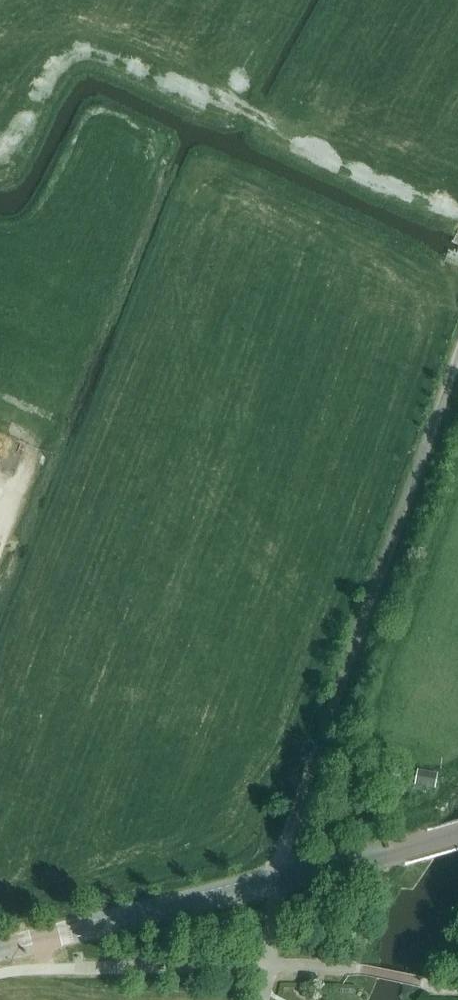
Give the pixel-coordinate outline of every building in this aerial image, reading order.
[(439,774),(418,770),(414,785),(436,789),(439,774)]
